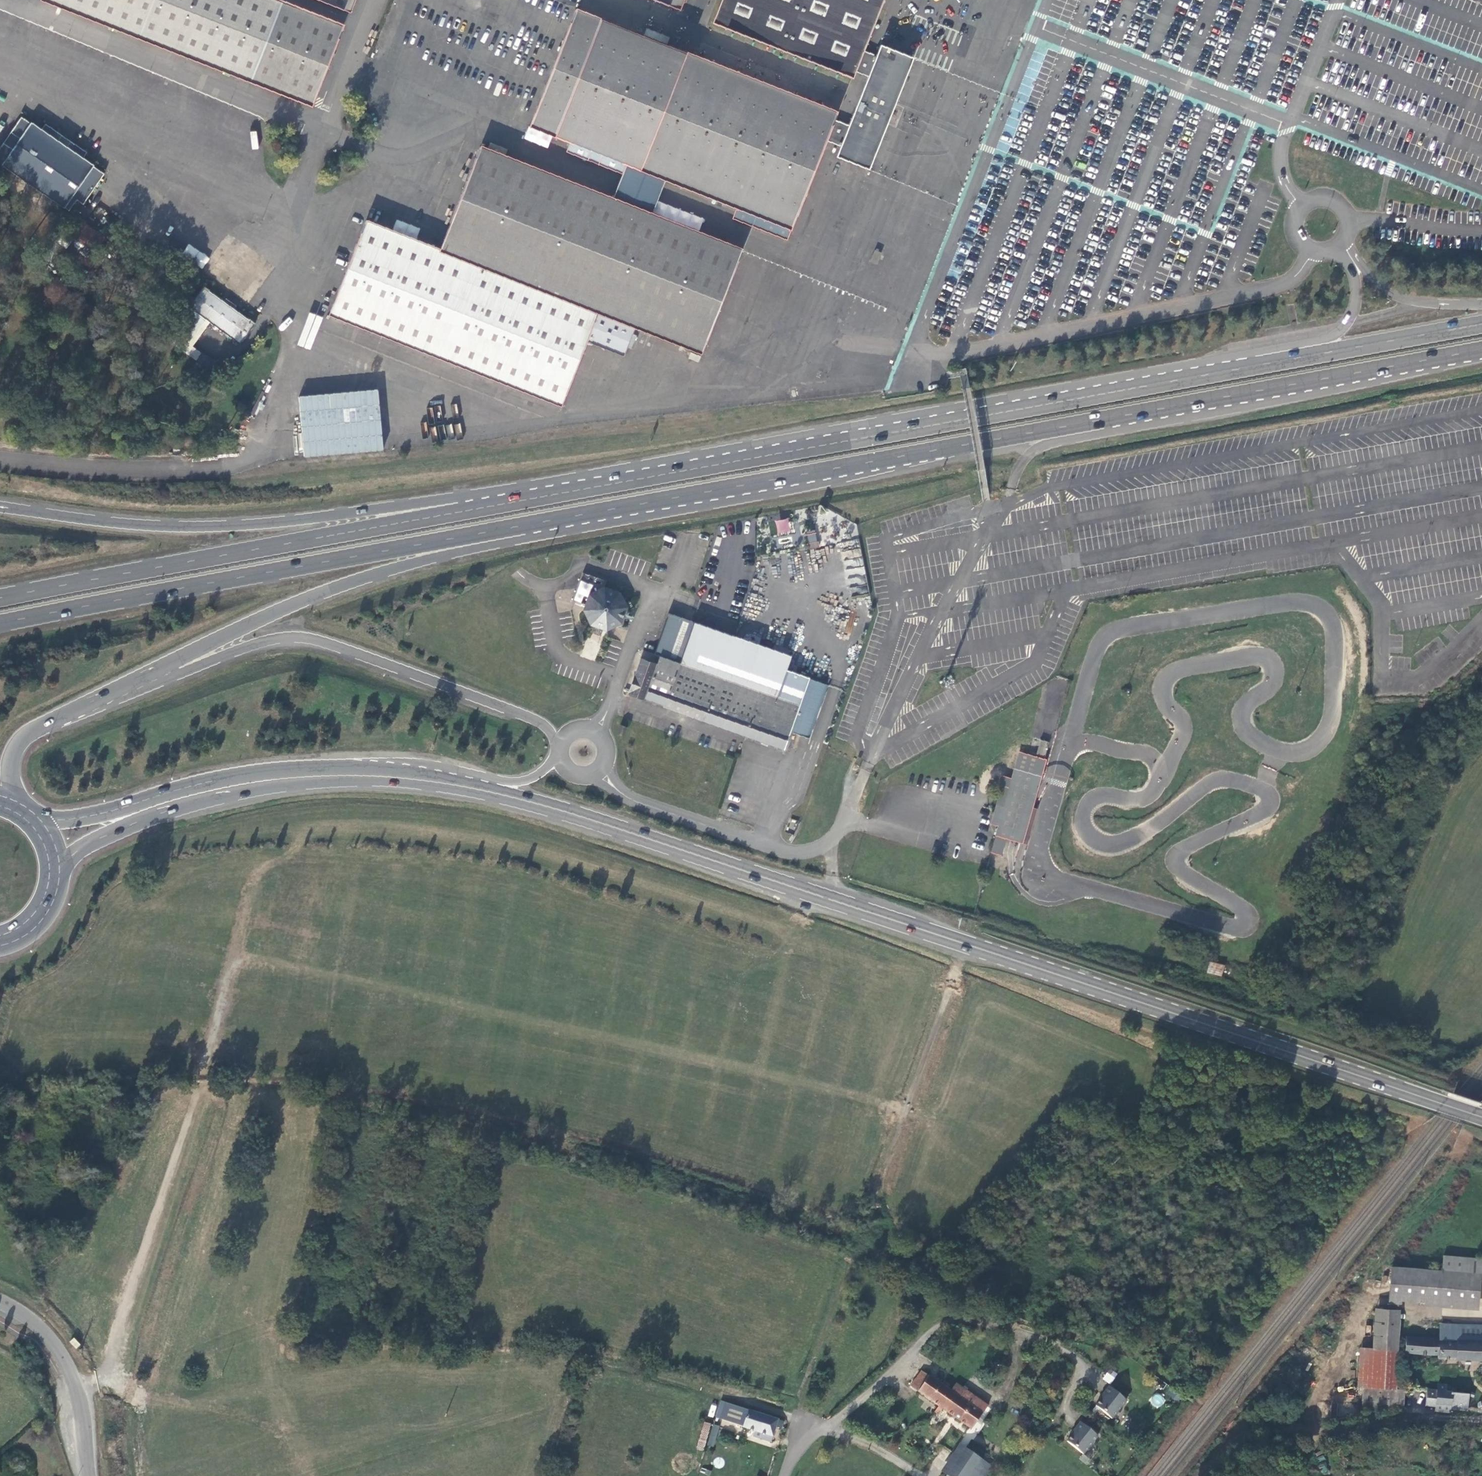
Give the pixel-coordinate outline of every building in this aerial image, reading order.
[(251,81),(313,105),(344,25),(282,1),(280,0),(44,0),(251,81)] [(349,12),(354,0),(320,0),(349,12)] [(679,10),(683,0),(654,0),(679,10)] [(862,50),(882,0),(723,0),(714,24),(851,78),(854,71),(862,50)] [(838,113),(666,45),(670,37),(647,28),(644,36),(575,10),(530,126),(570,142),(566,152),(588,160),(588,159),(592,150),(602,154),(599,163),(598,164),(623,174),(627,164),(739,208),(738,210),(736,210),(733,219),(751,226),(753,220),(752,220),(754,214),(752,213),(754,208),(768,214),(766,219),(764,225),(762,224),(760,229),(788,240),(791,231),(790,230),(790,228),(792,229),(827,141),(835,120),(838,113)] [(906,77),(913,58),(880,45),(876,55),(868,76),(849,125),(841,146),(837,157),(869,169),(878,146),(892,112),(906,77)] [(868,76),(876,55),(862,50),(854,71),(868,76)] [(70,210),(77,199),(83,204),(104,174),(93,166),(94,165),(83,158),(87,152),(45,123),(41,129),(31,122),(31,123),(21,117),(10,132),(20,138),(13,149),(3,142),(0,147),(0,163),(70,210)] [(841,146),(849,125),(835,120),(827,141),(841,146)] [(10,132),(3,142),(13,149),(20,138),(10,132)] [(480,147),(440,250),(635,327),(702,353),(742,250),(505,156),(508,149),(490,142),(487,150),(480,147)] [(588,159),(599,163),(602,154),(592,150),(588,159)] [(753,220),(751,226),(760,229),(762,224),(764,225),(766,219),(768,214),(754,208),(752,213),(754,214),(752,220),(753,220)] [(95,252),(104,239),(83,225),(86,221),(79,217),(70,230),(77,235),(74,238),(95,252)] [(624,356),(635,327),(440,250),(366,220),(329,313),(562,405),(587,341),(624,356)] [(393,230),(416,238),(420,228),(396,220),(393,230)] [(181,255),(202,269),(209,258),(189,244),(181,255)] [(881,252),(875,250),(870,260),(877,263),(881,252)] [(240,345),(256,323),(250,318),(249,319),(234,309),(224,301),(209,291),(209,290),(204,286),(188,308),(194,312),(194,311),(235,340),(234,341),(240,345)] [(224,301),(234,309),(236,305),(226,298),(224,301)] [(380,390),(299,394),(302,456),(383,452),(380,390)] [(255,414),(255,405),(238,404),(238,413),(255,414)] [(558,414),(560,408),(550,404),(548,410),(558,414)] [(789,518),(775,520),(777,535),(791,533),(789,518)] [(816,532),(807,534),(809,548),(818,546),(816,532)] [(862,556),(844,560),(851,595),(869,592),(862,556)] [(589,594),(585,606),(584,610),(591,624),(594,626),(603,628),(606,630),(621,623),(626,607),(619,592),(604,587),(589,594)] [(641,658),(628,694),(645,700),(646,698),(664,704),(664,706),(784,749),(790,731),(809,737),(828,684),(786,670),(791,656),(735,636),(693,621),(669,612),(654,654),(660,656),(657,663),(641,658)] [(600,636),(603,628),(594,626),(592,633),(600,636)] [(621,725),(617,734),(624,736),(627,727),(621,725)] [(1036,756),(1045,759),(1049,742),(1041,739),(1036,756)] [(1040,776),(1045,759),(1036,756),(1020,751),(1012,778),(1005,776),(1001,789),(991,824),(999,826),(991,852),(1002,855),(1006,839),(1011,840),(1021,843),(1031,807),(1034,795),(1020,791),(1026,772),(1040,776)] [(1034,795),(1040,776),(1026,772),(1020,791),(1034,795)] [(1031,807),(1021,843),(1027,844),(1037,808),(1031,807)] [(1209,962),(1206,973),(1222,976),(1225,965),(1209,962)] [(1443,1256),(1441,1271),(1479,1273),(1481,1274),(1481,1260),(1443,1256)] [(1477,1304),(1479,1273),(1441,1271),(1391,1266),(1388,1295),(1477,1304)] [(1401,1310),(1364,1306),(1362,1334),(1399,1336),(1401,1310)] [(1481,1341),(1481,1327),(1444,1325),(1443,1339),(1481,1341)] [(1358,1385),(1363,1386),(1395,1388),(1399,1336),(1362,1334),(1358,1385)] [(81,1344),(74,1337),(70,1341),(77,1348),(81,1344)] [(1405,1337),(1404,1353),(1438,1354),(1438,1359),(1481,1361),(1481,1375),(1481,1341),(1443,1339),(1405,1337)] [(1108,1368),(1102,1379),(1111,1384),(1117,1373),(1108,1368)] [(910,1386),(920,1393),(939,1406),(972,1429),(987,1407),(964,1390),(960,1397),(951,1391),(922,1371),(910,1386)] [(960,1397),(964,1390),(956,1384),(951,1391),(960,1397)] [(1466,1410),(1467,1393),(1444,1391),(1445,1386),(1437,1385),(1436,1391),(1426,1390),(1425,1405),(1435,1406),(1434,1411),(1449,1412),(1449,1408),(1466,1410)] [(1096,1406),(1112,1418),(1126,1400),(1109,1386),(1103,1393),(1105,1394),(1096,1406)] [(1395,1388),(1363,1386),(1362,1407),(1402,1410),(1404,1389),(1395,1388)] [(1149,1401),(1158,1408),(1165,1400),(1157,1392),(1149,1401)] [(717,1417),(721,1419),(726,1403),(722,1401),(717,1417)] [(776,1427),(781,1429),(783,1422),(778,1420),(749,1411),(726,1403),(721,1419),(743,1427),(755,1431),(753,1436),(771,1442),(776,1427)] [(1083,1454),(1097,1436),(1080,1422),(1074,1429),(1076,1430),(1067,1441),(1083,1454)] [(714,1425),(708,1445),(713,1446),(719,1427),(714,1425)] [(947,1475),(985,1475),(992,1466),(966,1448),(947,1475)]
